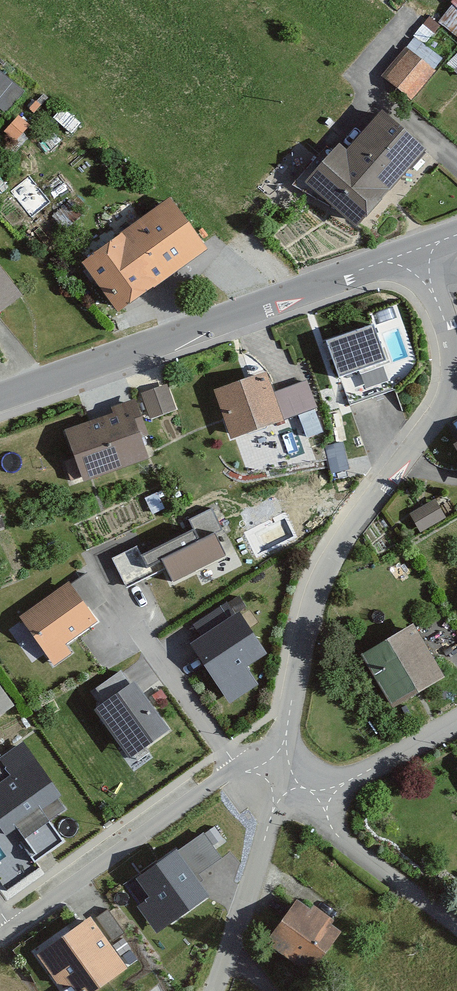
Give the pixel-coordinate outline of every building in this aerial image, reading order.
[(430,72),(401,51),(380,79),(408,100),(430,72)] [(1,113),(20,91),(0,75),(0,112),(1,113)] [(423,150),(376,111),(341,151),(332,143),(298,184),(353,231),(423,150)] [(202,254),(163,198),(112,234),(115,238),(76,265),(112,317),(202,254)] [(0,274),(0,311),(18,298),(0,274)] [(381,365),(366,325),(317,343),(332,383),(381,365)] [(312,410),(302,382),(269,394),(262,374),(211,393),(228,440),(312,410)] [(170,410),(163,388),(139,395),(146,418),(170,410)] [(141,440),(127,403),(105,411),(107,416),(59,434),(70,461),(60,465),(67,484),(77,480),(79,485),(143,461),(136,442),(141,440)] [(446,446),(456,465),(456,440),(446,446)] [(440,518),(431,501),(406,514),(415,531),(440,518)] [(217,533),(206,511),(183,522),(187,531),(136,556),(132,548),(106,560),(122,592),(161,573),(166,584),(219,558),(209,536),(217,533)] [(65,589),(62,585),(14,619),(48,668),(68,654),(62,645),(92,625),(87,617),(103,605),(83,577),(65,589)] [(240,668),(260,653),(222,603),(187,629),(194,638),(183,647),(228,706),(254,686),(240,668)] [(439,680),(407,626),(355,656),(387,710),(439,680)] [(164,731),(129,682),(126,684),(117,672),(87,694),(96,706),(89,711),(123,760),(164,731)] [(0,694),(0,715),(10,708),(0,694)] [(19,743),(0,757),(0,835),(1,836),(11,829),(34,861),(60,843),(37,811),(57,796),(19,743)] [(206,886),(175,845),(141,870),(156,890),(140,902),(155,923),(206,886)] [(306,912),(290,901),(261,944),(309,976),(337,934),(327,927),(330,922),(309,908),(306,912)] [(121,938),(105,915),(97,921),(112,944),(121,938)] [(54,988),(69,989),(70,990),(92,990),(120,971),(84,921),(33,957),(54,988)]
